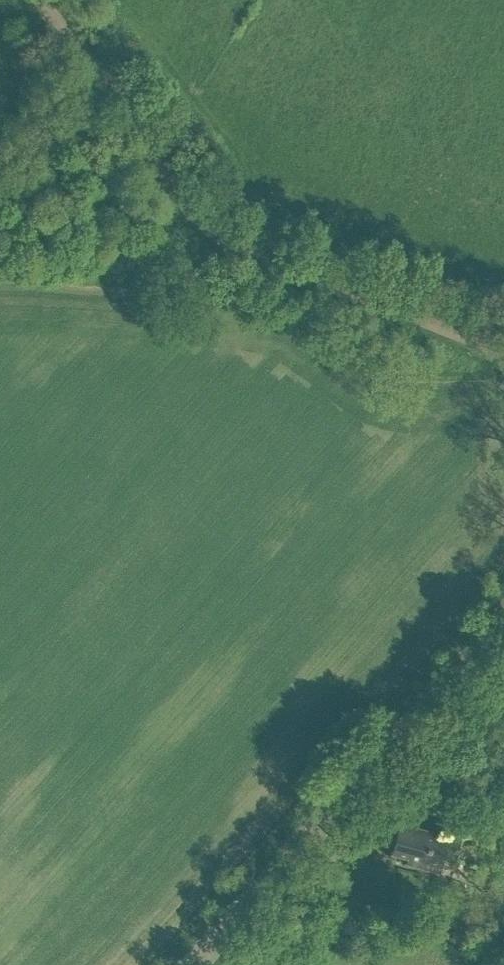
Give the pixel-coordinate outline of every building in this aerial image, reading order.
[(394,850),(409,854),(407,861),(439,869),(443,855),(455,858),(460,838),(401,822),(394,850)]
